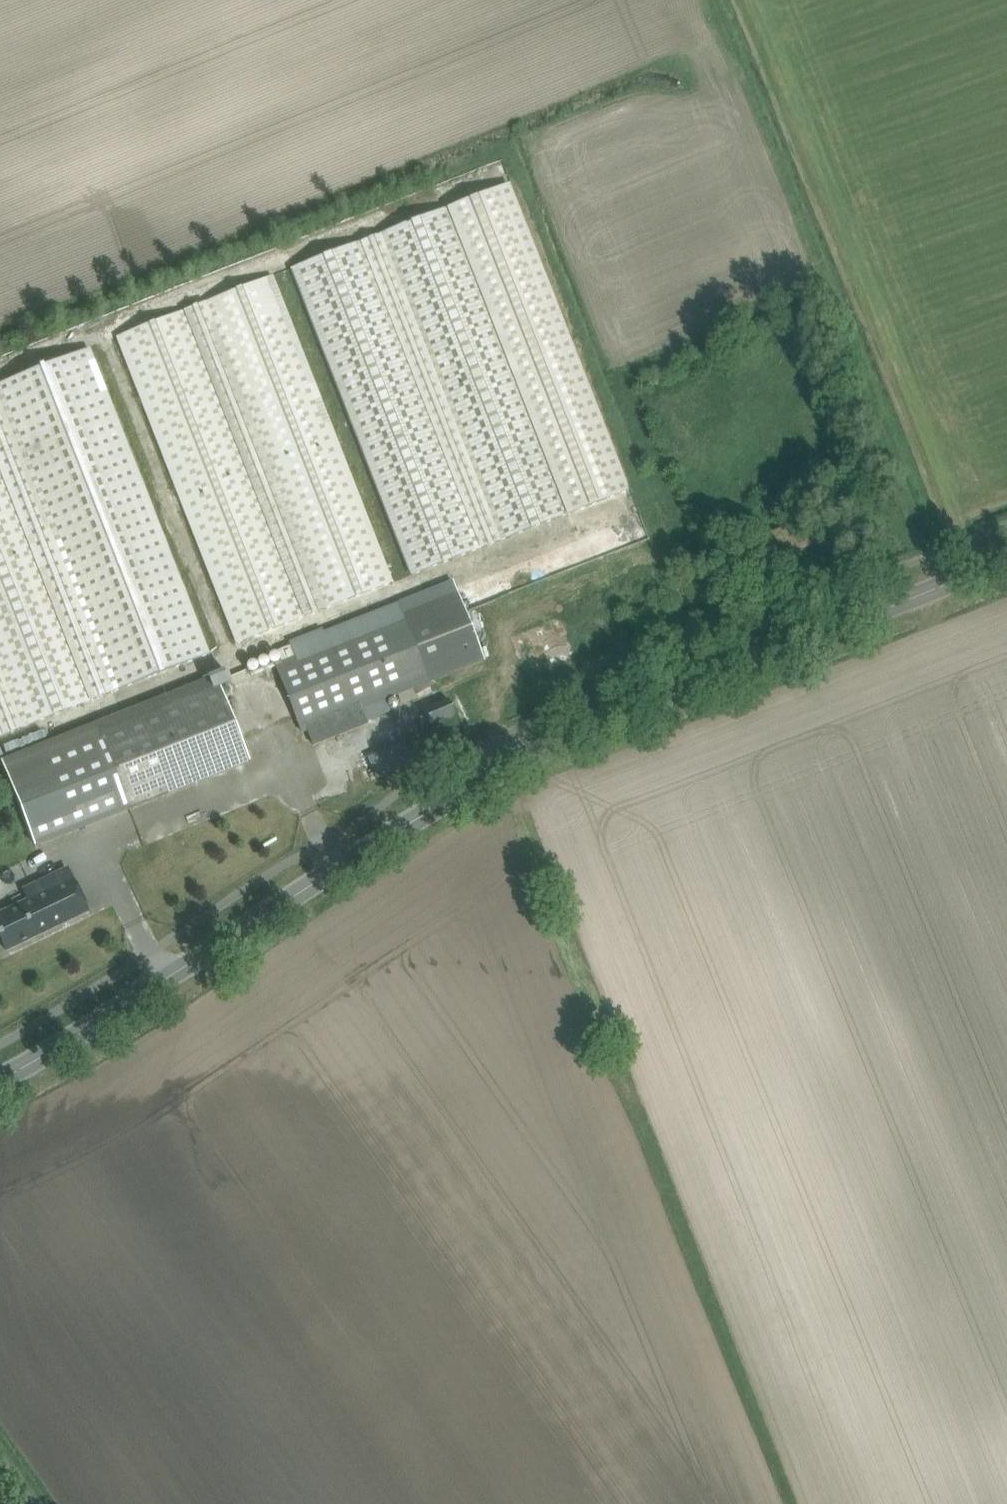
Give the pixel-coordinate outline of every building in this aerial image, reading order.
[(508,184),(449,207),(291,268),(412,575),(628,491),(508,184)] [(323,608),(392,581),(273,276),(204,303),(117,338),(237,643),(304,616),(323,608)] [(0,383),(0,736),(90,701),(112,692),(211,653),(90,347),(0,383)] [(767,535),(769,542),(776,559),(817,542),(808,519),(789,526),(767,535)] [(302,730),(307,728),(313,744),(367,723),(361,707),(415,685),(430,680),(485,658),(454,581),(362,617),(366,628),(307,651),(295,656),(282,661),(276,664),(295,711),(302,730)] [(290,646),(277,651),(282,661),(295,656),(290,646)] [(430,680),(415,685),(418,693),(432,685),(430,680)] [(100,733),(129,807),(249,760),(219,686),(100,733)] [(424,709),(430,723),(455,713),(449,699),(424,709)] [(121,810),(92,736),(6,770),(35,844),(121,810)] [(6,948),(88,909),(68,868),(24,889),(29,900),(0,913),(0,936),(6,948)]
